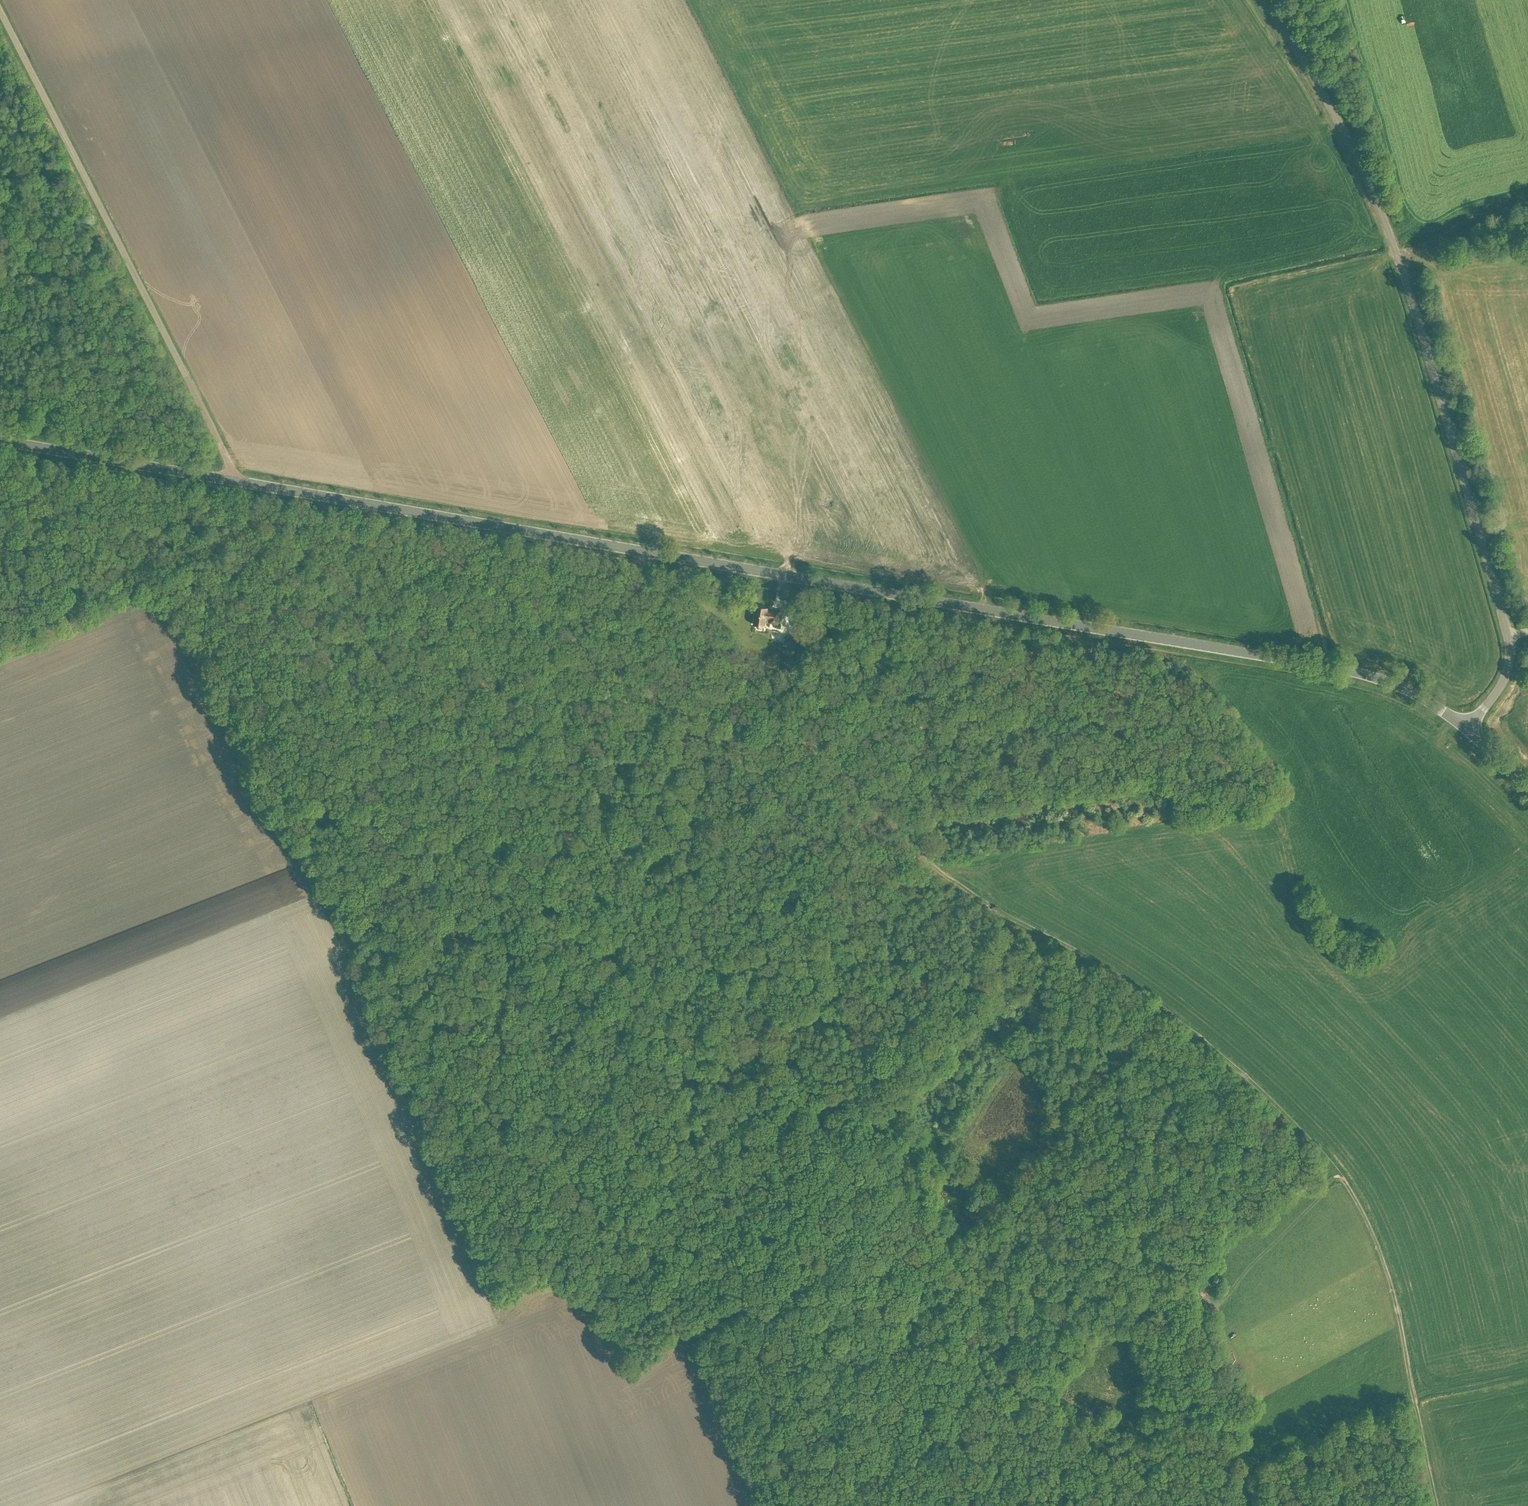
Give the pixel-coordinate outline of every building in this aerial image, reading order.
[(777,624),(779,612),(767,610),(767,607),(756,606),(753,625),(763,626),(764,619),(768,620),(768,623),(777,624)] [(798,646),(800,637),(787,635),(786,644),(798,646)]
